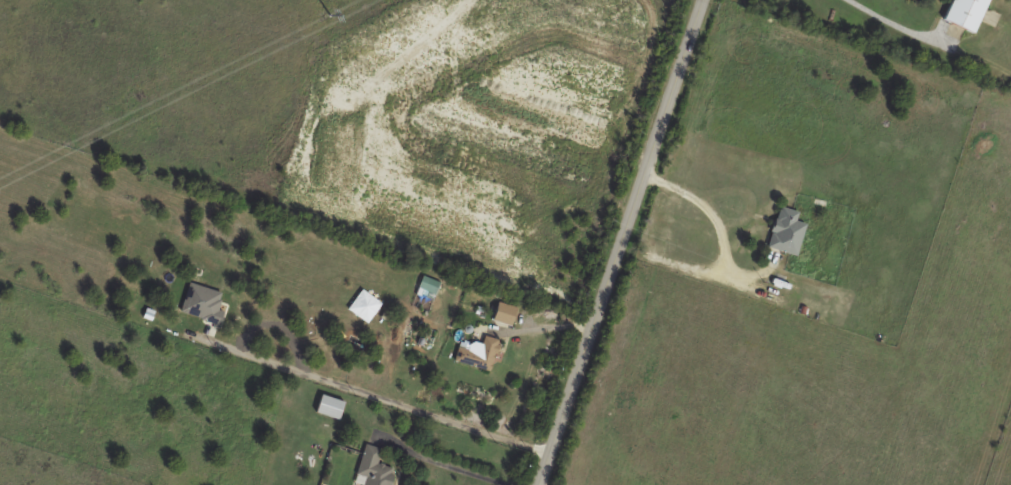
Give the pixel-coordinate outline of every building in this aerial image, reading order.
[(988,0),(952,0),(943,22),(975,34),(988,0)] [(806,224),(797,221),(800,212),(779,206),(768,248),(798,256),(806,224)] [(519,310),(501,301),(493,318),(511,327),(519,310)] [(484,344),(471,341),(470,348),(460,346),(456,362),(493,371),(501,340),(486,336),(484,344)] [(346,402),(322,395),(316,413),(341,421),(346,402)] [(398,469),(380,464),(384,449),(367,444),(356,483),(362,484),(393,484),(398,469)]
